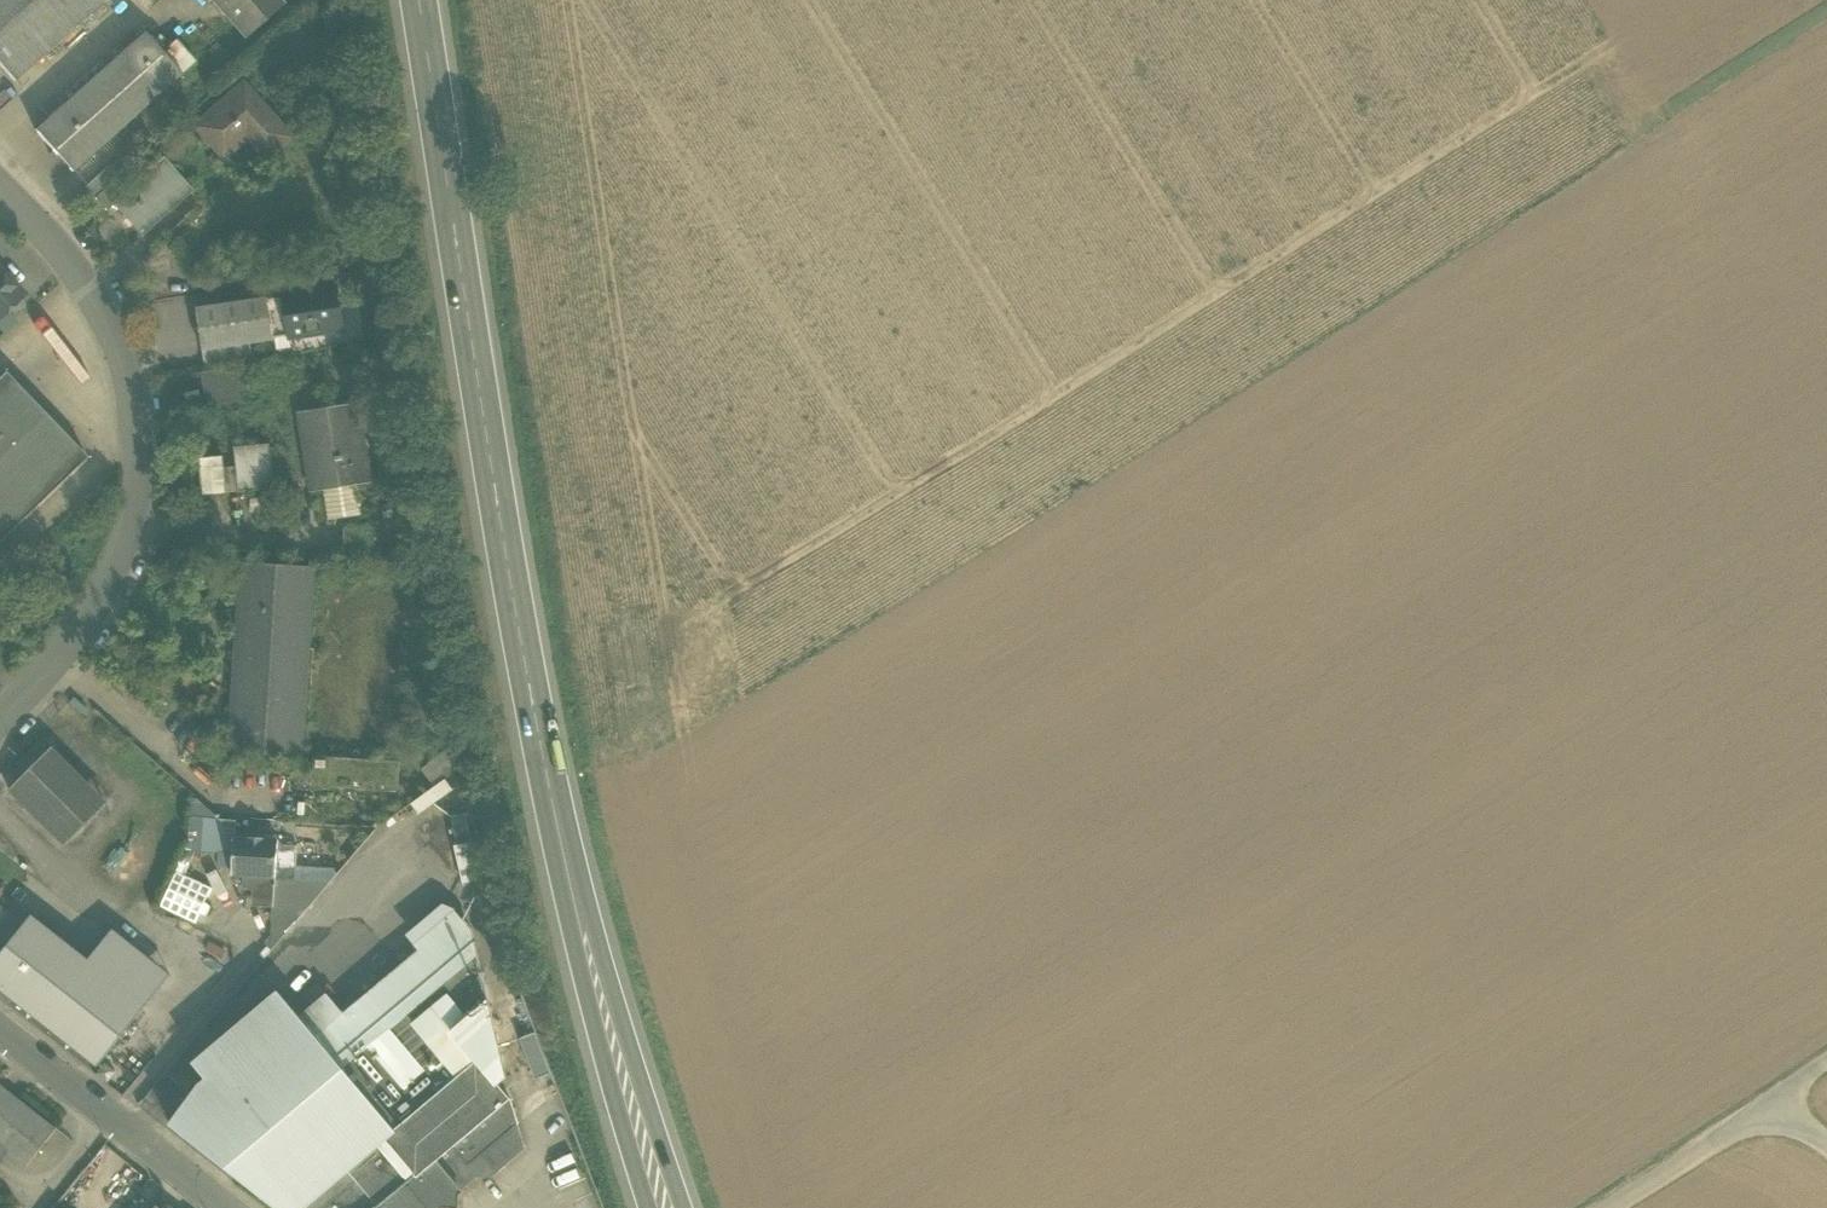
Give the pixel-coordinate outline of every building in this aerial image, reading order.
[(13,80),(103,0),(0,0),(0,65),(13,80)] [(278,0),(213,0),(246,37),(282,5),(278,0)] [(144,32),(34,129),(71,171),(181,74),(144,32)] [(242,85),(196,126),(223,157),(250,132),(270,155),(289,138),(242,85)] [(127,190),(114,203),(141,233),(190,190),(162,159),(127,190)] [(108,166),(85,187),(94,197),(116,178),(117,176),(108,166)] [(116,178),(94,197),(106,210),(114,203),(127,190),(116,178)] [(22,294),(0,270),(0,315),(22,294)] [(337,288),(284,295),(284,297),(268,299),(274,338),(290,335),(290,337),(343,329),(337,288)] [(268,298),(197,309),(203,350),(236,345),(274,339),(274,338),(268,299),(268,298)] [(236,345),(203,350),(205,364),(239,359),(236,345)] [(208,406),(241,400),(235,366),(202,372),(208,406)] [(0,376),(0,539),(86,456),(4,372),(0,376)] [(356,408),(304,416),(315,487),(367,478),(356,408)] [(224,456),(199,458),(202,495),(227,492),(224,456)] [(374,528),(345,526),(343,556),(372,558),(374,528)] [(312,568),(244,564),(232,752),(300,757),(312,568)] [(52,747),(9,789),(61,841),(104,798),(52,747)] [(400,762),(314,756),(313,785),(398,791),(400,762)] [(413,800),(421,810),(452,785),(444,775),(413,800)] [(465,813),(451,816),(458,844),(472,841),(465,813)] [(279,840),(235,837),(232,875),(246,876),(246,883),(251,889),(258,889),(259,877),(276,878),(279,840)] [(458,844),(455,845),(464,883),(487,878),(478,839),(472,841),(458,844)] [(276,878),(259,877),(258,889),(257,906),(274,907),(276,878)] [(330,881),(276,878),(274,907),(307,909),(330,881)] [(329,1035),(335,1043),(328,1049),(243,1121),(267,1148),(236,1175),(277,1207),(440,1207),(443,1205),(457,1206),(458,1192),(478,1176),(492,1177),(526,1148),(519,1123),(518,1122),(511,1098),(499,1084),(507,1077),(472,930),(455,910),(416,942),(426,953),(329,1035)] [(33,918),(0,959),(0,985),(99,1063),(107,1053),(145,1005),(165,980),(115,941),(95,966),(33,918)] [(294,923),(273,921),(271,936),(282,937),(294,923)] [(291,1006),(199,1084),(243,1121),(328,1049),(321,1041),(291,1006)] [(535,1030),(520,1035),(533,1075),(548,1070),(535,1030)] [(329,1035),(321,1041),(328,1049),(335,1043),(329,1035)] [(8,1152),(26,1166),(56,1129),(0,1084),(0,1162),(8,1152)] [(243,1121),(199,1084),(170,1123),(236,1175),(267,1148),(243,1121)]
